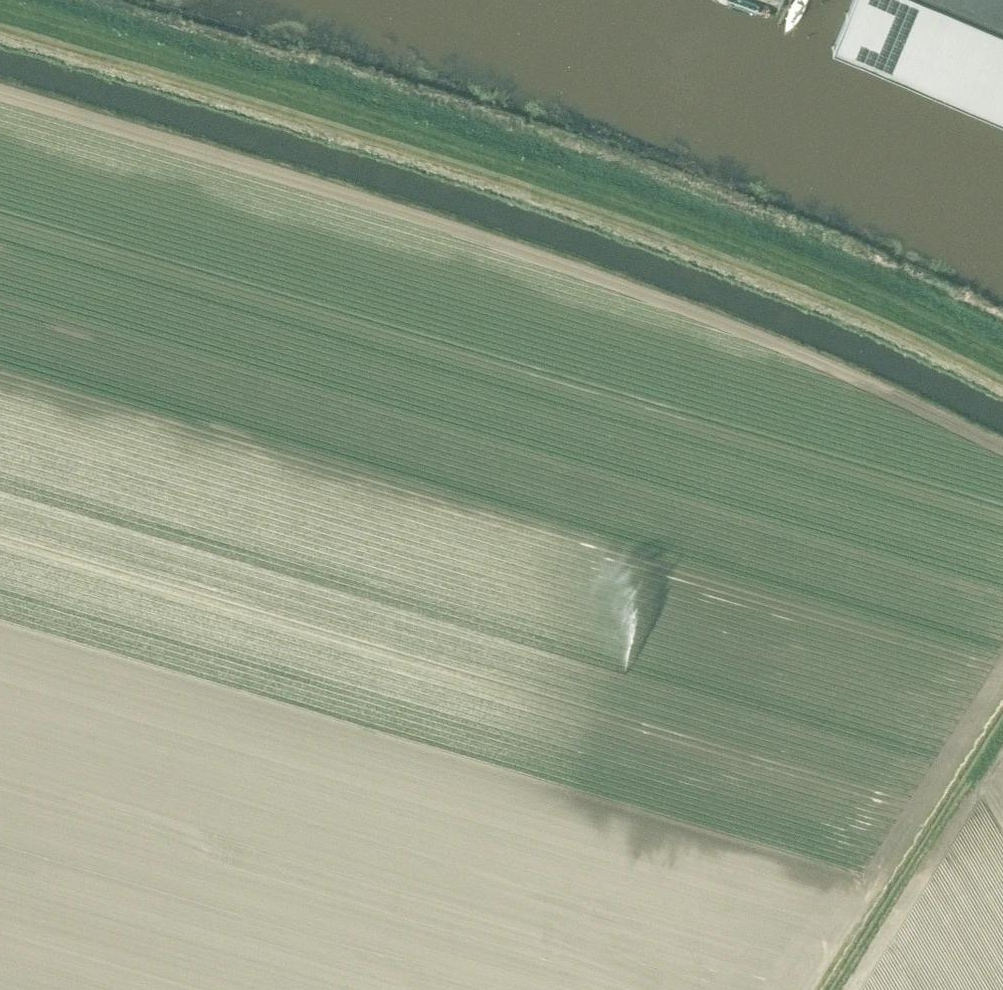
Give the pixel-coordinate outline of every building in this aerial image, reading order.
[(926,0),(853,0),(831,53),(1002,126),(1002,33),(926,0)] [(1002,25),(1002,0),(945,0),(1002,25)]
